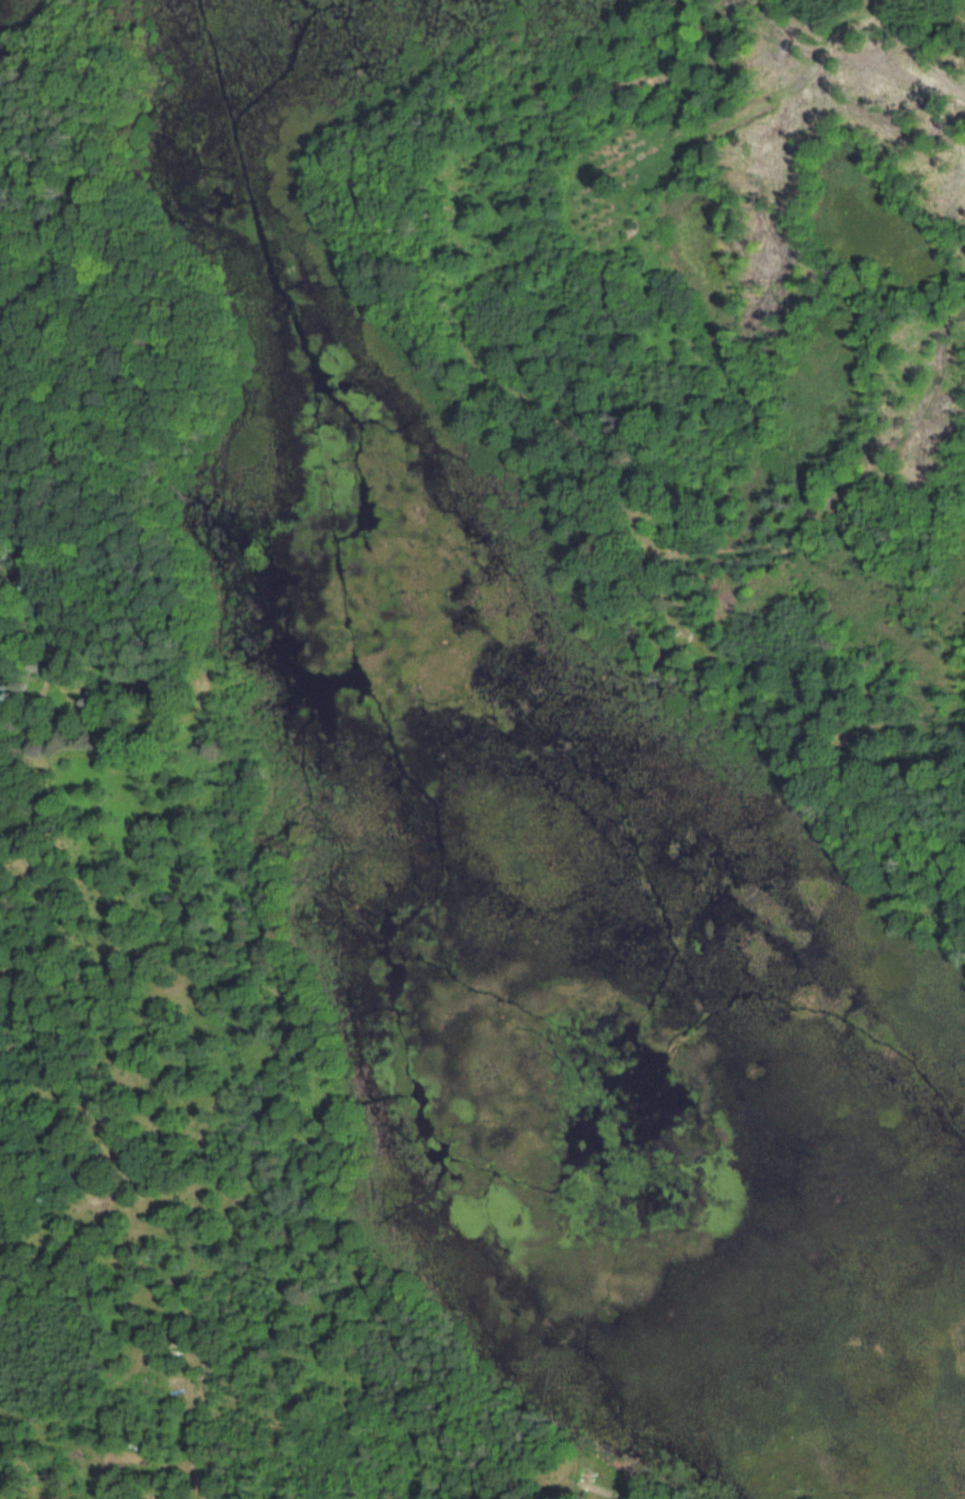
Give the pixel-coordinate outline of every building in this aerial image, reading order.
[(84,1202),(101,1207),(104,1201),(86,1195),(84,1202)]
